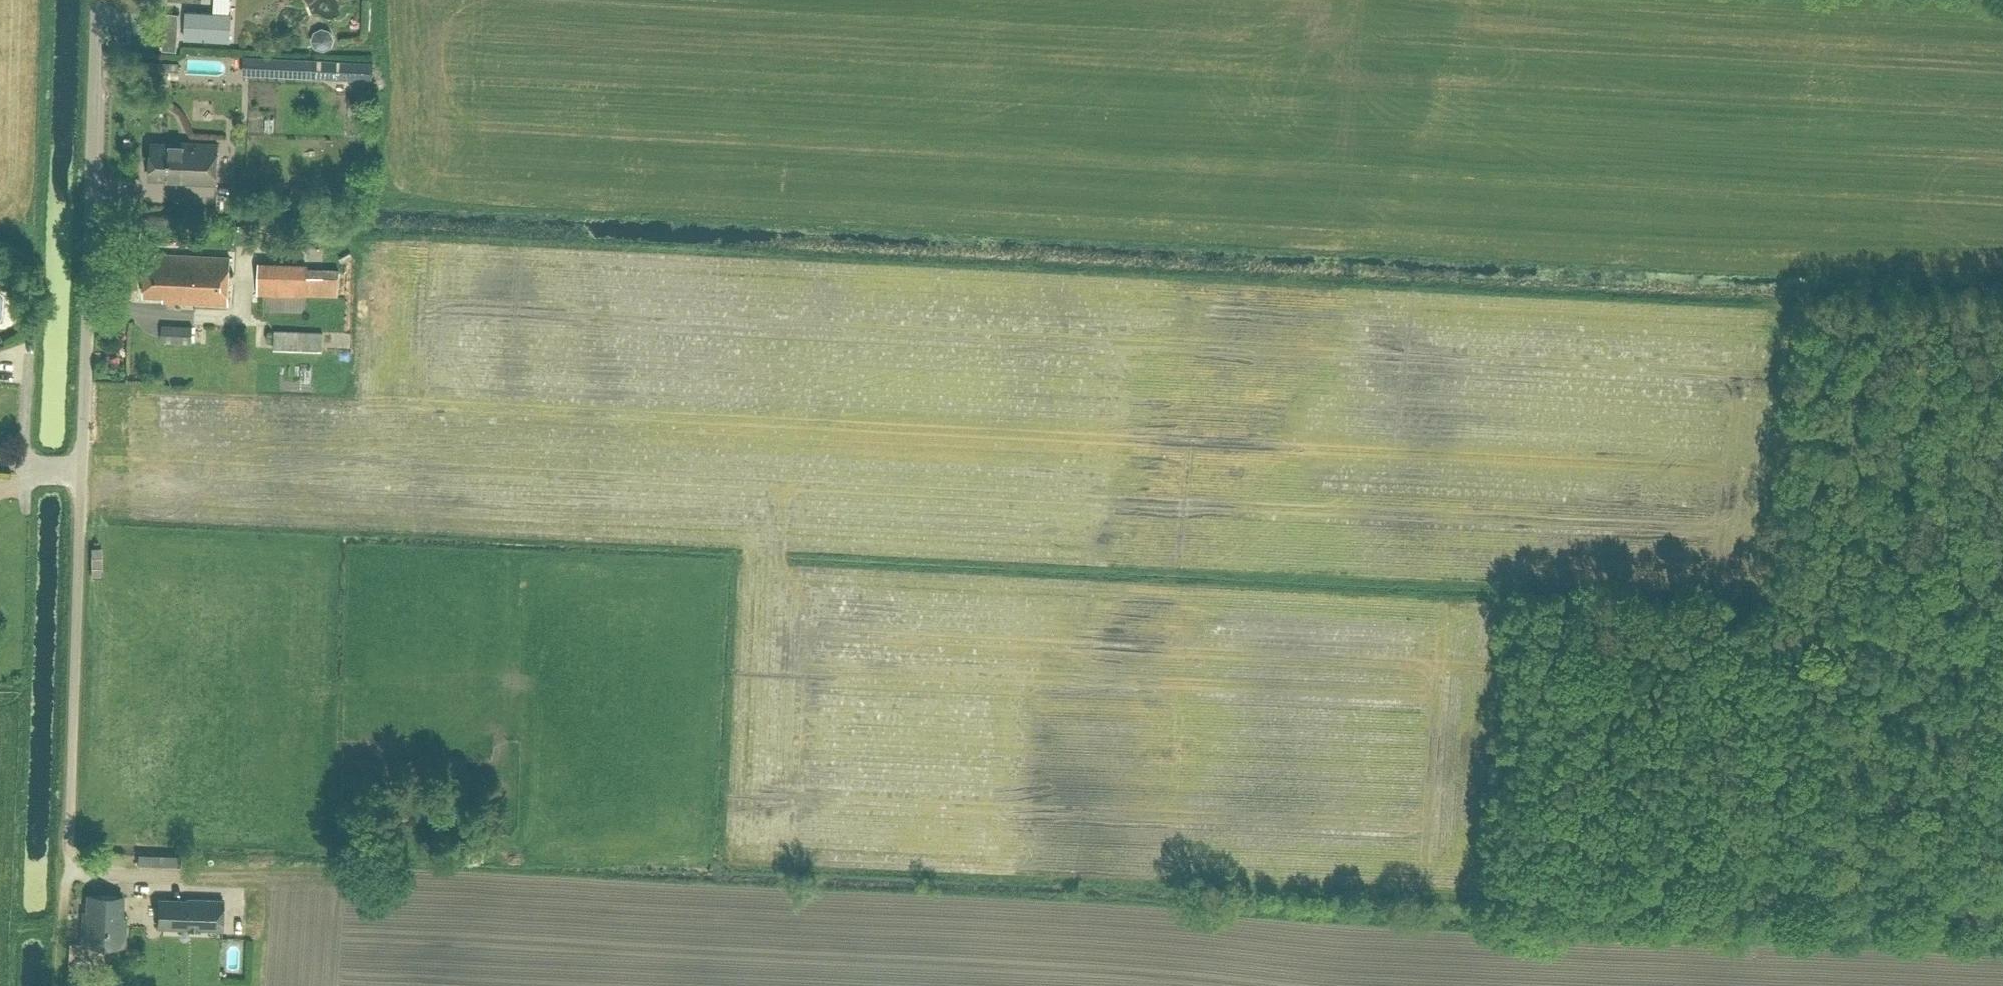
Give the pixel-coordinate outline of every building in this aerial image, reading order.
[(165,11),(162,49),(177,50),(179,12),(165,11)] [(243,74),(313,77),(314,59),(244,56),(243,74)] [(167,180),(215,182),(217,142),(169,140),(169,142),(151,141),(150,177),(167,178),(167,180)] [(227,304),(230,256),(155,252),(155,257),(145,256),(143,295),(162,296),(162,300),(227,304)] [(258,293),(307,295),(337,297),(338,268),(308,267),(308,265),(259,263),(258,293)] [(192,325),(161,323),(160,341),(191,343),(192,325)] [(323,331),(274,329),(274,348),(322,350),(323,331)] [(170,370),(170,379),(191,377),(190,368),(170,370)] [(121,917),(122,895),(86,894),(85,921),(81,921),(80,943),(124,945),(125,917),(121,917)] [(221,929),(222,899),(186,898),(186,903),(158,902),(157,927),(221,929)]
